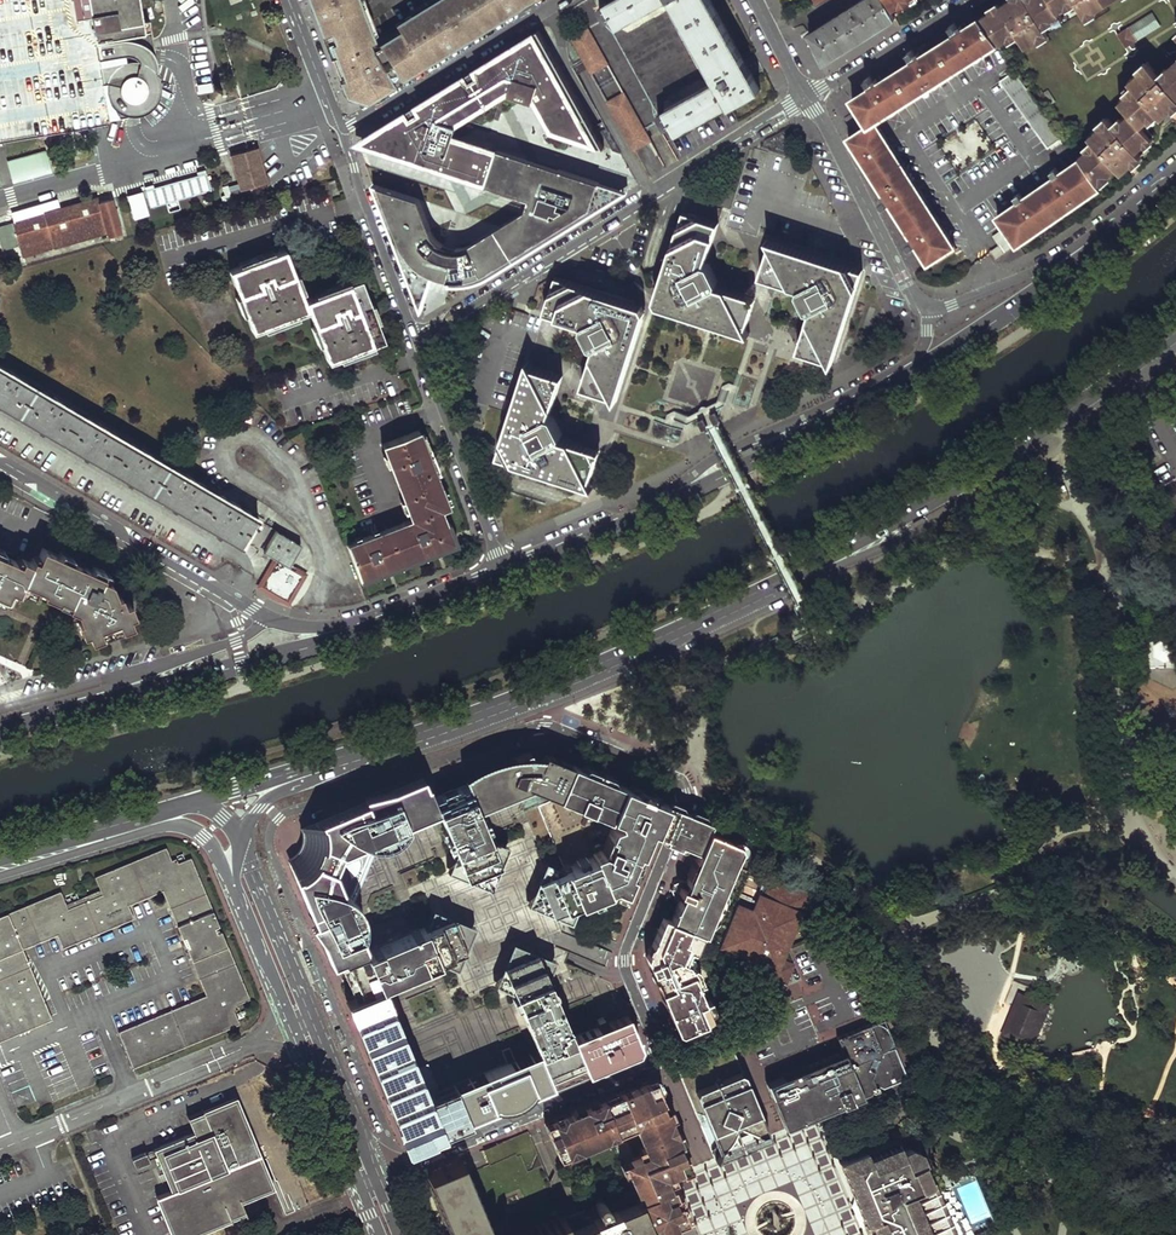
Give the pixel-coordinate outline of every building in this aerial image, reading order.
[(103,121),(102,117),(127,112),(133,95),(135,95),(136,95),(137,94),(139,94),(140,93),(141,92),(143,90),(144,89),(145,86),(146,85),(146,84),(146,81),(146,79),(146,78),(145,78),(145,77),(144,76),(142,73),(140,72),(139,71),(137,70),(136,70),(135,70),(133,70),(157,60),(150,13),(143,14),(141,0),(0,0),(0,138),(103,121)] [(311,3),(316,1),(317,5),(315,12),(321,13),(323,17),(318,20),(346,92),(363,101),(529,0),(437,0),(371,41),(367,43),(364,33),(371,30),(369,24),(373,22),(365,6),(362,7),(359,0),(310,0),(311,3)] [(677,134),(730,104),(733,107),(761,91),(711,0),(615,0),(600,9),(608,23),(615,19),(619,27),(669,0),(717,81),(658,114),(667,129),(673,126),(677,134)] [(810,34),(825,63),(896,19),(892,12),(885,0),(863,0),(810,34)] [(892,12),(912,0),(885,0),(892,12)] [(1065,0),(1027,0),(1005,14),(999,5),(982,17),(1003,47),(1004,49),(1021,38),(1031,52),(1052,37),(1044,23),(1062,11),(1061,8),(1068,4),(1065,0)] [(999,5),(1005,14),(1027,0),(1008,0),(999,5)] [(1089,14),(1111,0),(1080,0),(1089,14)] [(1119,33),(1116,34),(1125,49),(1128,47),(1161,26),(1152,12),(1119,33)] [(852,99),(860,109),(847,117),(856,134),(849,138),(884,192),(880,195),(884,201),(880,204),(883,209),(891,204),(910,234),(906,236),(910,243),(906,245),(909,250),(917,245),(928,263),(955,246),(879,126),(1003,47),(982,17),(852,99)] [(589,28),(572,36),(635,150),(651,141),(589,28)] [(603,146),(539,30),(390,122),(391,124),(384,144),(446,164),(447,162),(443,160),(447,147),(451,148),(456,132),(462,115),(466,116),(499,94),(500,89),(534,100),(537,92),(545,95),(544,99),(545,102),(545,104),(546,107),(548,110),(549,112),(551,115),(554,117),(558,120),(559,120),(564,122),(569,125),(574,129),(579,134),(584,138),(586,139),(586,140),(603,146)] [(1175,63),(1160,77),(1148,62),(1128,80),(1134,86),(1119,99),(1129,111),(1114,126),(1107,119),(1087,139),(1093,146),(1080,158),(1081,159),(1100,185),(1117,170),(1113,166),(1132,149),(1135,152),(1143,145),(1152,137),(1141,124),(1175,93),(1175,63)] [(1002,80),(1050,148),(1066,137),(1018,69),(1002,80)] [(537,92),(534,100),(551,129),(586,140),(586,139),(584,138),(579,134),(574,129),(569,125),(564,122),(559,120),(558,120),(554,117),(551,115),(549,112),(548,110),(546,107),(545,104),(545,102),(544,99),(545,95),(537,92)] [(1060,105),(1052,94),(1048,98),(1045,93),(1041,96),(1053,114),(1057,111),(1055,108),(1060,105)] [(477,139),(456,132),(451,148),(447,147),(443,160),(447,162),(446,164),(384,144),(391,124),(390,122),(359,141),(466,176),(489,183),(501,147),(477,139)] [(1154,140),(1152,137),(1143,145),(1146,148),(1154,140)] [(630,190),(501,147),(489,183),(532,197),(529,208),(475,241),(464,245),(462,245),(456,245),(450,244),(439,237),(438,236),(436,234),(434,231),(430,222),(421,197),(375,182),(424,310),(436,272),(436,273),(441,274),(454,277),(456,277),(456,282),(458,283),(465,282),(474,281),(479,280),(488,277),(630,190)] [(266,184),(256,149),(233,155),(242,190),(266,184)] [(1135,152),(1132,149),(1113,166),(1117,170),(1120,173),(1138,155),(1135,152)] [(15,172),(18,181),(50,172),(44,151),(7,162),(10,173),(15,172)] [(1017,244),(1018,245),(1020,244),(1101,187),(1100,185),(1081,159),(998,216),(1006,228),(1017,244)] [(124,238),(112,196),(14,224),(23,258),(31,256),(32,259),(38,258),(36,254),(110,233),(112,242),(124,238)] [(686,213),(656,300),(658,305),(750,334),(747,328),(758,298),(727,288),(719,285),(720,281),(712,264),(707,262),(710,258),(721,224),(686,213)] [(1017,244),(1006,228),(993,236),(999,245),(991,251),(992,252),(996,258),(1017,244)] [(864,270),(769,239),(771,244),(761,276),(800,289),(798,293),(808,310),(811,311),(808,319),(798,349),(830,360),(833,366),(864,270)] [(386,340),(364,278),(308,297),(290,248),(232,267),(254,328),(312,309),(330,361),(386,340)] [(648,310),(647,305),(556,277),(545,312),(581,324),(593,346),(598,348),(593,359),(586,385),(612,393),(618,403),(648,310)] [(530,359),(498,456),(596,489),(592,481),(603,450),(576,442),(572,440),(563,437),(564,434),(555,417),(551,416),(563,376),(533,366),(530,359)] [(301,545),(238,508),(240,505),(232,500),(230,503),(210,492),(193,482),(195,479),(187,474),(185,477),(149,456),(150,453),(143,448),(141,451),(105,430),(106,427),(98,422),(96,425),(60,404),(62,401),(54,396),(52,399),(16,379),(17,375),(9,370),(7,373),(0,369),(0,404),(241,545),(243,540),(277,560),(263,586),(288,601),(303,575),(289,567),(301,545)] [(1163,379),(1175,404),(1175,369),(1163,379)] [(434,467),(421,433),(385,446),(412,523),(347,545),(359,576),(453,543),(436,494),(439,492),(430,469),(434,467)] [(754,450),(752,446),(742,451),(744,455),(754,450)] [(60,556),(43,548),(38,561),(35,560),(34,563),(29,561),(29,563),(22,578),(42,587),(41,590),(55,597),(54,599),(76,608),(79,618),(76,620),(80,631),(85,630),(127,614),(133,612),(129,601),(123,603),(120,592),(117,593),(111,580),(102,576),(104,570),(93,565),(92,568),(72,559),(74,555),(63,550),(60,556)] [(6,592),(10,585),(16,588),(17,589),(19,584),(22,578),(29,563),(6,553),(0,550),(0,589),(6,592)] [(111,580),(113,574),(104,570),(102,576),(111,580)] [(41,590),(42,587),(22,578),(19,584),(17,589),(20,589),(23,589),(25,586),(32,590),(34,587),(41,590)] [(16,588),(10,585),(6,592),(0,589),(0,595),(7,598),(11,590),(14,591),(16,588)] [(130,623),(127,614),(85,630),(88,638),(130,623)] [(1154,645),(1154,657),(1165,662),(1174,655),(1175,667),(1175,643),(1173,644),(1163,638),(1154,645)] [(632,1028),(626,1015),(606,1023),(603,1017),(597,1020),(599,1025),(572,1036),(548,978),(556,960),(514,942),(495,984),(513,992),(537,1050),(515,1061),(510,1048),(502,1050),(508,1064),(427,1096),(382,985),(439,961),(458,969),(476,927),(433,909),(425,928),(368,951),(357,928),(363,925),(360,909),(352,896),(354,892),(359,894),(377,851),(371,848),(373,844),(389,842),(402,832),(399,826),(438,810),(456,852),(447,871),(491,889),(508,846),(489,839),(478,810),(531,787),(613,817),(619,820),(616,827),(612,826),(603,849),(594,853),(596,858),(565,868),(547,861),(527,905),(571,923),(579,904),(608,891),(623,896),(637,863),(646,840),(652,839),(654,833),(665,838),(664,842),(671,846),(679,849),(680,845),(699,852),(688,881),(681,879),(674,882),(672,886),(671,889),(674,896),(680,899),(672,919),(663,916),(652,942),(655,949),(648,952),(646,957),(652,971),(675,1027),(684,1030),(709,1020),(711,1015),(686,955),(697,930),(705,934),(742,848),(746,836),(712,822),(685,811),(651,797),(629,789),(630,783),(602,772),(575,761),(572,765),(551,756),(543,753),(540,762),(531,758),(528,750),(509,759),(507,756),(463,775),(466,784),(434,798),(427,785),(337,822),(325,828),(314,840),(308,840),(306,847),(303,853),(307,857),(306,866),(308,884),(368,1027),(365,1033),(369,1041),(372,1050),(377,1049),(396,1093),(403,1110),(397,1112),(405,1132),(411,1134),(407,1143),(434,1132),(439,1132),(449,1128),(504,1105),(551,1085),(547,1077),(583,1063),(586,1068),(611,1058),(635,1048),(638,1041),(632,1028)] [(414,863),(439,858),(433,830),(409,835),(414,863)] [(0,916),(0,1040),(52,1019),(22,948),(57,934),(63,947),(133,918),(127,905),(161,891),(175,924),(204,996),(117,1032),(132,1068),(190,1044),(237,1025),(232,1013),(237,1010),(235,1005),(247,999),(228,953),(205,899),(189,859),(177,864),(175,860),(169,862),(164,849),(129,863),(96,877),(101,889),(66,904),(61,891),(1,915),(0,916)] [(792,966),(780,961),(786,947),(808,894),(773,880),(766,899),(761,897),(754,913),(736,906),(720,945),(743,955),(735,974),(759,984),(764,973),(786,982),(792,966)] [(1013,1005),(999,1037),(1027,1048),(1032,1050),(1052,1004),(1031,996),(1019,991),(1013,1005)] [(807,1066),(764,1084),(776,1113),(783,1130),(818,1115),(867,1094),(870,1089),(871,1085),(881,1089),(905,1079),(885,1031),(874,1023),(868,1025),(835,1039),(841,1052),(807,1066)] [(734,1047),(679,1068),(709,1143),(714,1159),(723,1142),(737,1136),(752,1130),(770,1136),(734,1047)] [(651,1079),(619,1093),(633,1128),(643,1152),(621,1161),(631,1187),(652,1234),(669,1227),(685,1221),(665,1174),(677,1169),(679,1173),(689,1169),(651,1079)] [(572,1113),(543,1125),(557,1158),(633,1128),(619,1093),(572,1113)] [(156,1147),(173,1189),(160,1194),(175,1234),(190,1234),(249,1212),(244,1199),(257,1194),(276,1186),(275,1186),(266,1164),(248,1121),(239,1097),(229,1101),(206,1111),(190,1117),(196,1132),(156,1147)] [(528,1130),(510,1133),(511,1143),(529,1140),(528,1130)] [(937,1193),(921,1156),(909,1149),(900,1153),(895,1140),(838,1164),(853,1199),(868,1234),(954,1234),(937,1193)] [(147,1151),(132,1156),(136,1166),(151,1160),(147,1151)] [(492,1231),(489,1233),(457,1160),(423,1173),(448,1234),(494,1234),(492,1231)] [(631,1187),(600,1200),(598,1199),(595,1200),(592,1201),(591,1204),(561,1216),(569,1234),(650,1234),(652,1234),(631,1187)] [(561,1216),(516,1234),(569,1234),(561,1216)]
